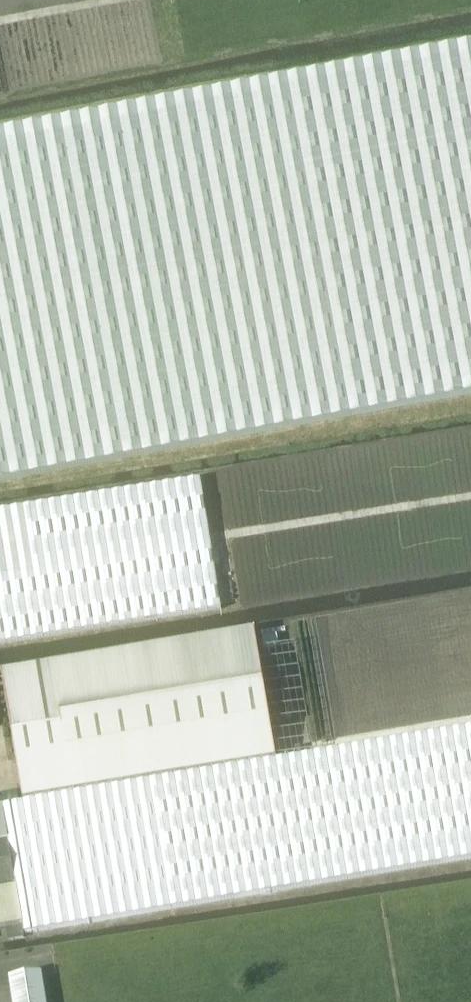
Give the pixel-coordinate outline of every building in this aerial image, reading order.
[(0,132),(0,480),(470,393),(470,44),(0,132)] [(202,480),(0,512),(0,645),(160,621),(223,610),(212,545),(202,480)] [(254,631),(245,632),(2,673),(23,801),(275,758),(254,631)] [(0,808),(0,928),(9,926),(11,939),(23,937),(21,924),(23,924),(25,934),(470,858),(470,727),(427,734),(150,781),(4,806),(4,807),(0,808)] [(36,972),(8,977),(12,1001),(47,1001),(42,971),(36,972)]
